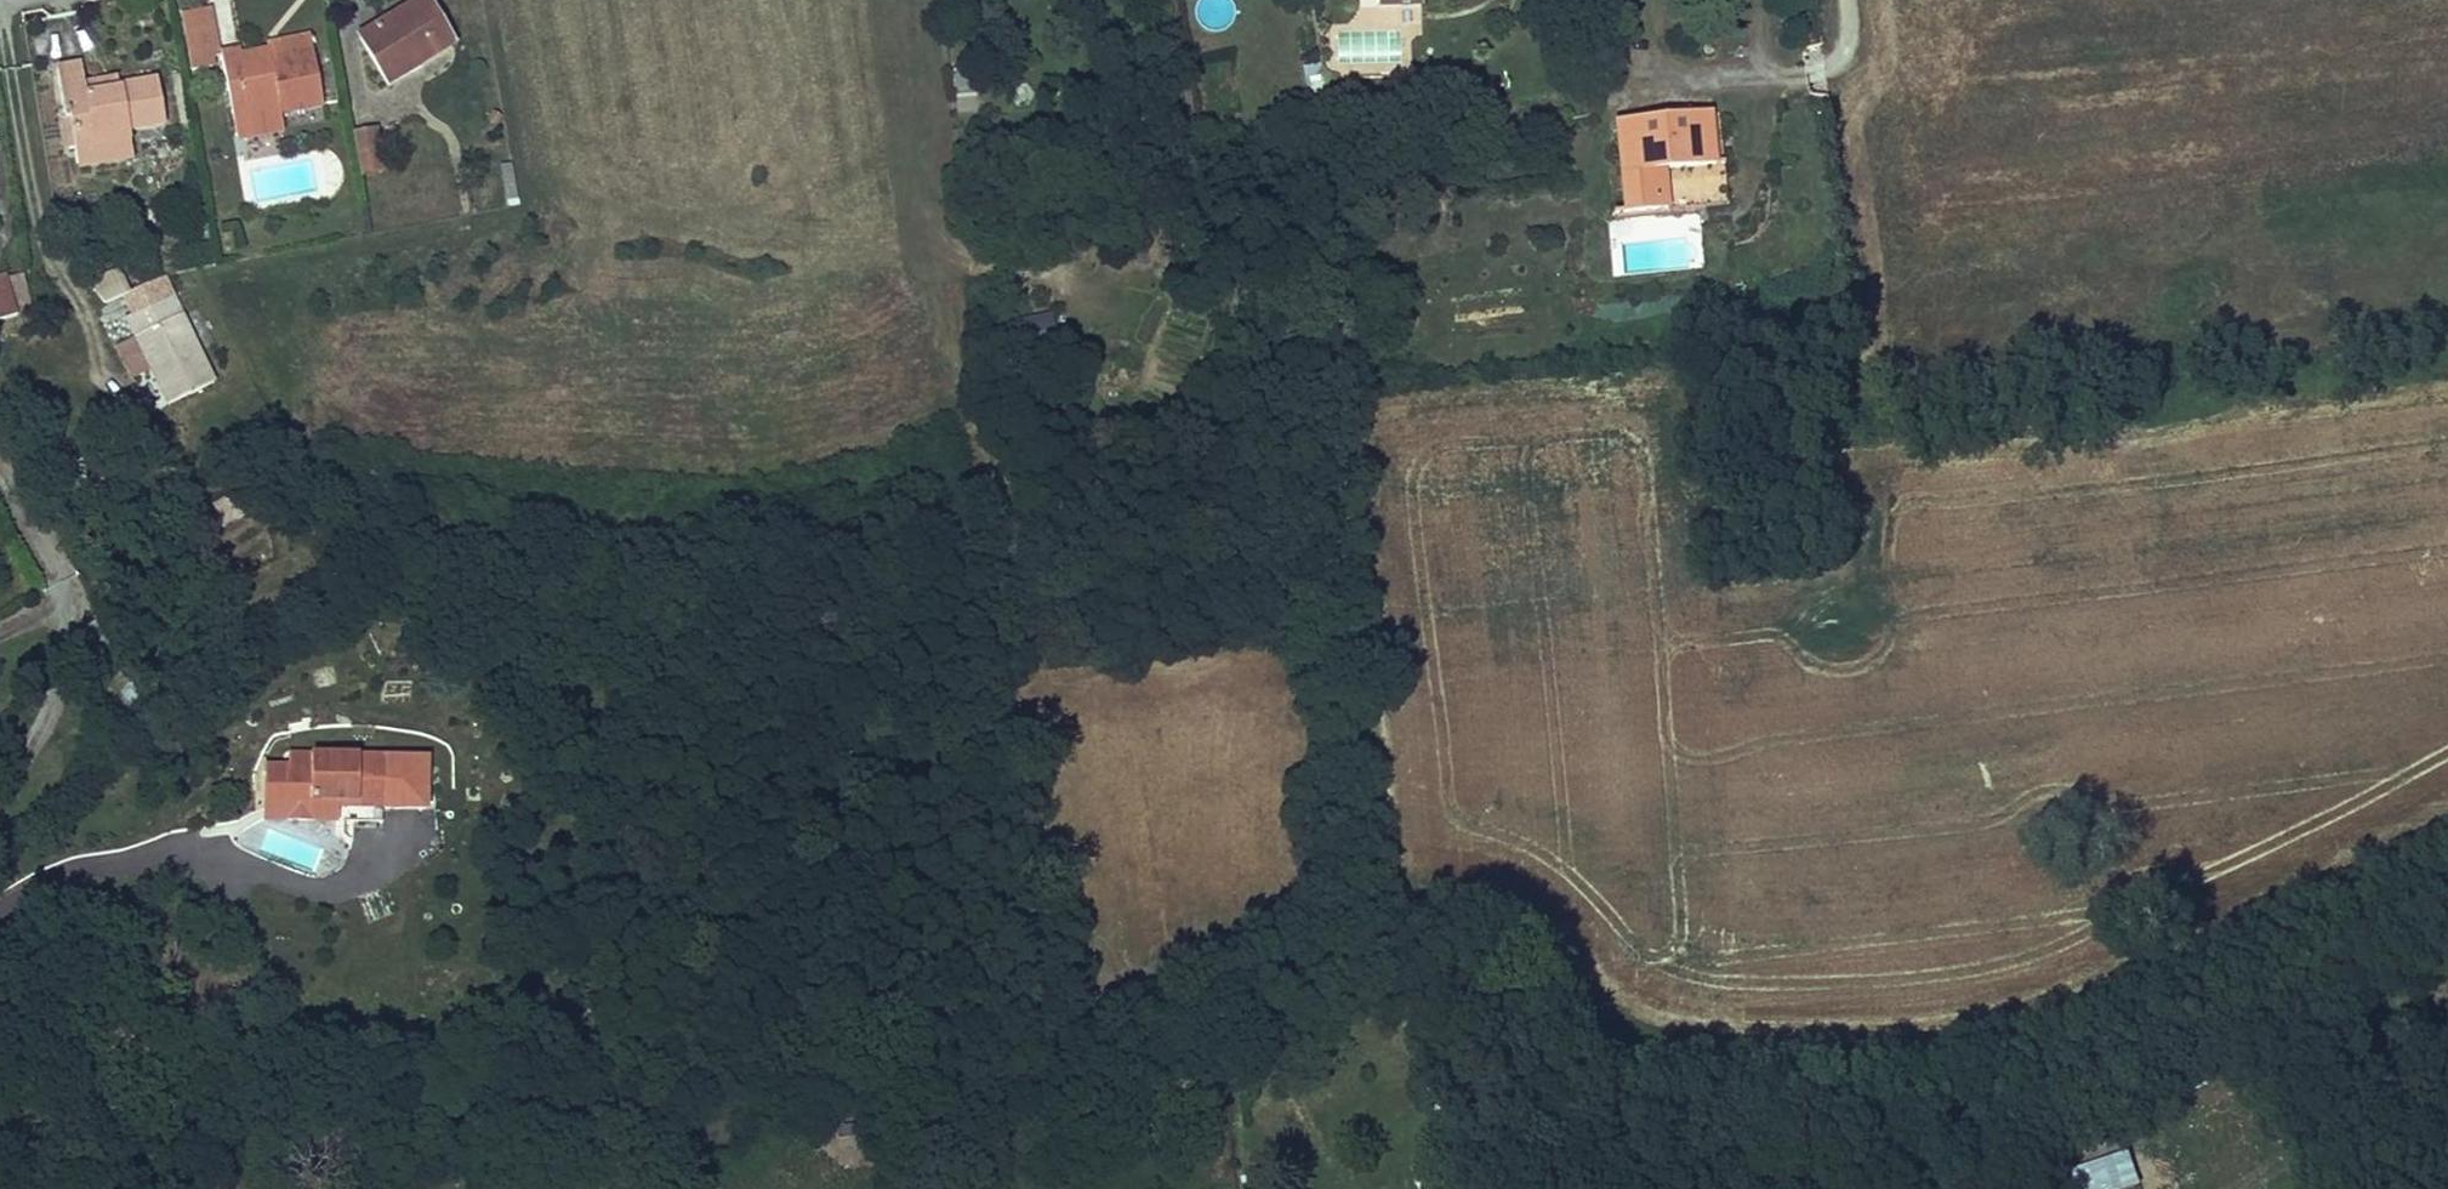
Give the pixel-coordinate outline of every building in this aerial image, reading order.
[(242,0),(229,0),(213,3),(224,61),(247,57),(246,48),(249,47),(242,0)] [(482,17),(471,0),(418,0),(396,15),(426,63),(457,44),(455,34),(482,17)] [(189,71),(222,65),(210,7),(178,13),(189,71)] [(307,94),(349,85),(339,32),(297,40),(295,31),(271,38),(268,27),(247,32),(257,92),(303,81),(307,94)] [(153,112),(190,106),(181,58),(143,66),(143,70),(114,76),(106,47),(85,52),(93,98),(89,99),(95,132),(155,119),(153,112)] [(1689,152),(1747,140),(1740,93),(1652,107),(1664,192),(1695,186),(1689,152)] [(360,179),(390,172),(379,126),(349,133),(360,179)] [(515,201),(513,163),(496,164),(497,201),(515,201)] [(31,272),(0,280),(0,323),(42,312),(31,272)] [(198,403),(247,379),(202,288),(153,313),(198,403)] [(1054,311),(1016,321),(1024,354),(1062,344),(1054,311)] [(0,499),(15,481),(0,469),(0,499)] [(433,768),(422,709),(321,734),(332,784),(355,779),(359,792),(386,788),(384,779),(433,768)] [(387,800),(386,788),(359,792),(355,779),(332,784),(338,809),(387,800)] [(2063,1188),(2132,1188),(2139,1187),(2131,1154),(2059,1171),(2063,1188)]
